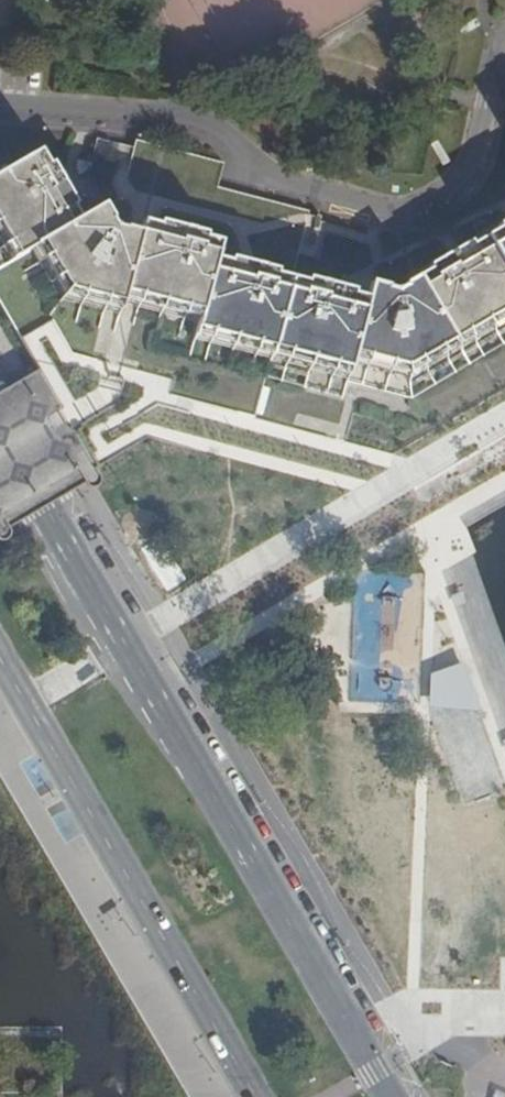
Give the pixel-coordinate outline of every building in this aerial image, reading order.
[(471,21),(454,30),(457,35),(474,26),(471,21)] [(408,274),(410,278),(388,290),(365,285),(361,295),(286,276),(300,222),(303,212),(210,189),(215,162),(130,141),(123,172),(107,169),(104,184),(113,197),(77,217),(37,151),(0,172),(0,250),(5,258),(27,245),(57,295),(111,309),(113,299),(127,303),(192,320),(188,335),(339,375),(343,360),(399,375),(504,313),(504,217),(408,274)]
